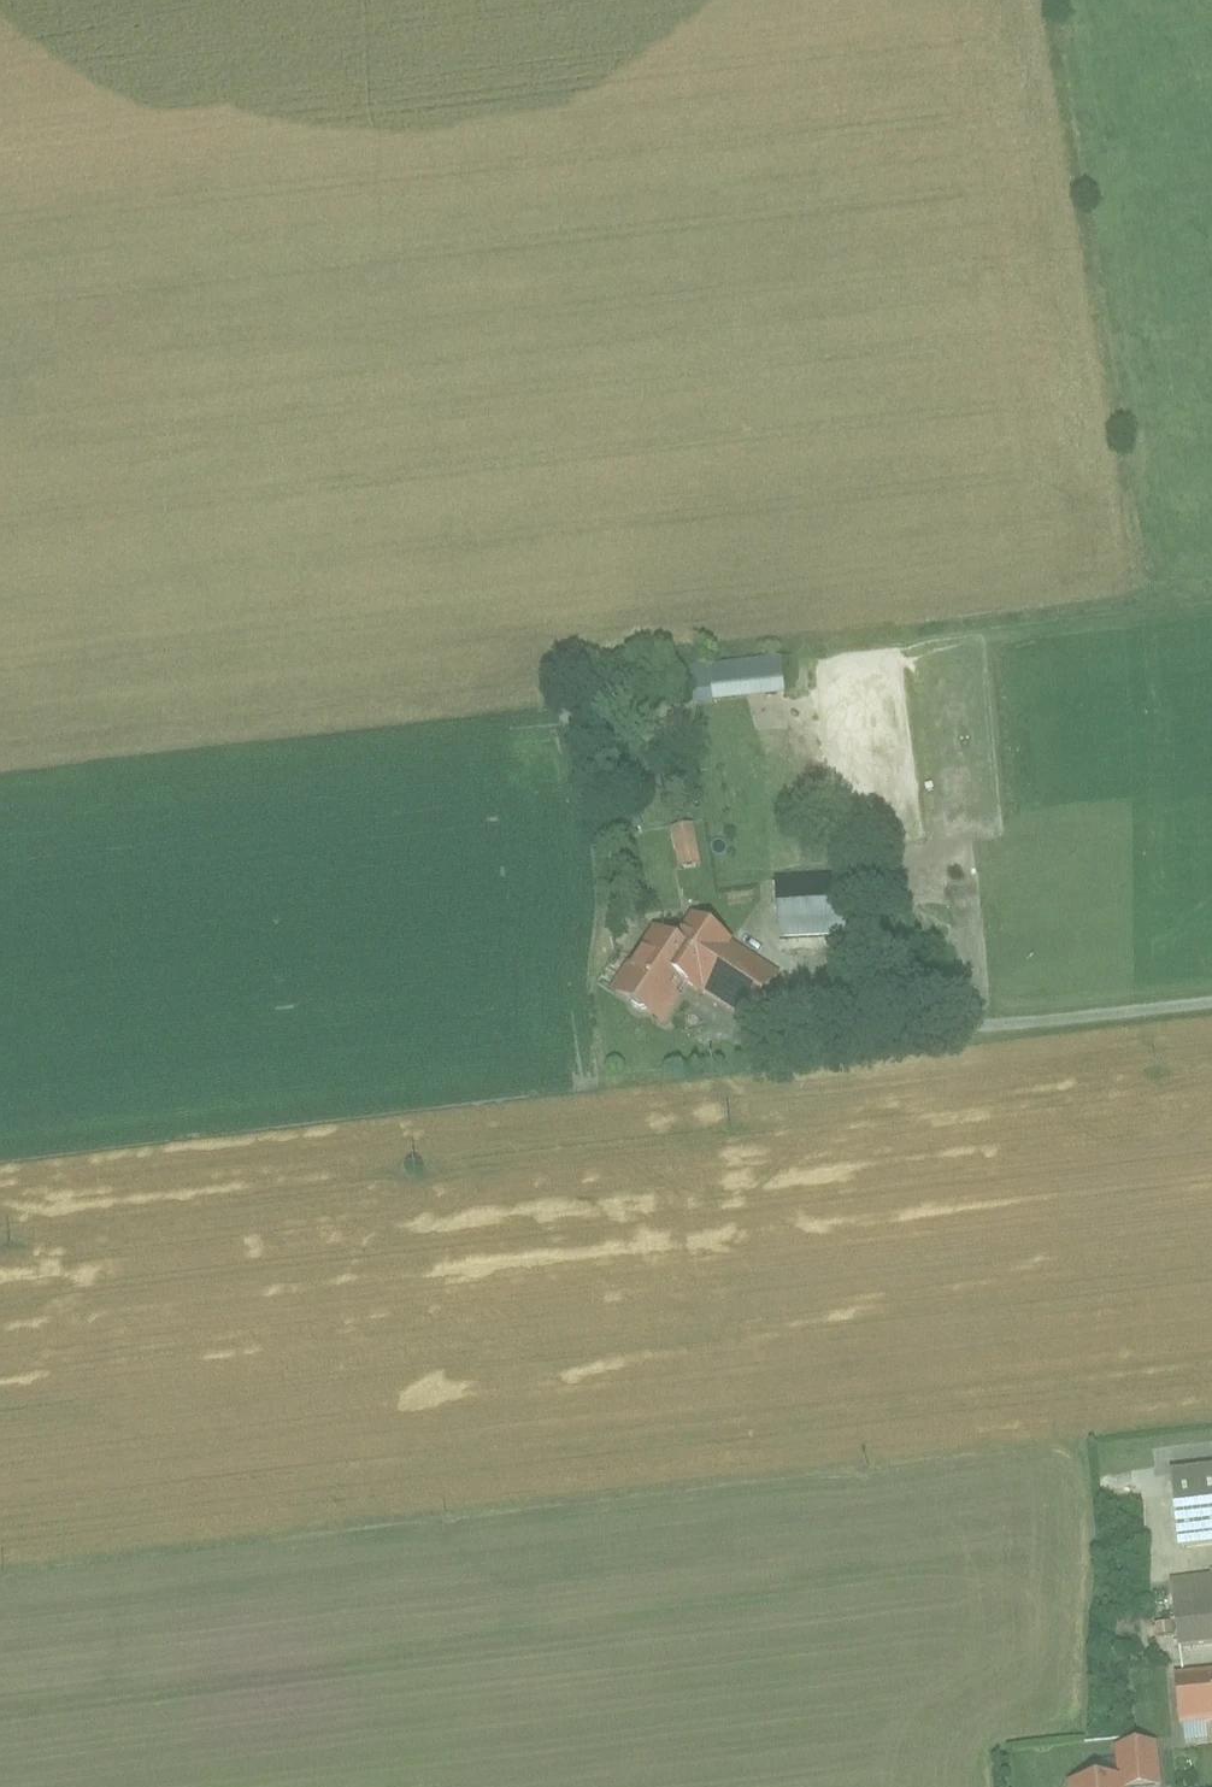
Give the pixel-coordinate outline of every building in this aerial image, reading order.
[(702,669),(704,709),(778,705),(776,664),(702,669)] [(800,775),(759,777),(764,944),(856,940),(854,880),(804,882),(800,775)] [(668,833),(671,873),(699,870),(696,831),(668,833)] [(771,973),(728,944),(732,938),(694,913),(675,941),(650,925),(606,991),(660,1027),(685,990),(737,1024),(771,973)] [(1174,1554),(1211,1551),(1211,1473),(1167,1477),(1174,1554)] [(1180,1654),(1211,1650),(1211,1586),(1173,1591),(1180,1654)] [(1177,1736),(1211,1733),(1211,1679),(1173,1681),(1177,1736)] [(1067,1786),(1150,1786),(1158,1786),(1153,1739),(1115,1743),(1119,1780),(1067,1785),(1067,1786)]
